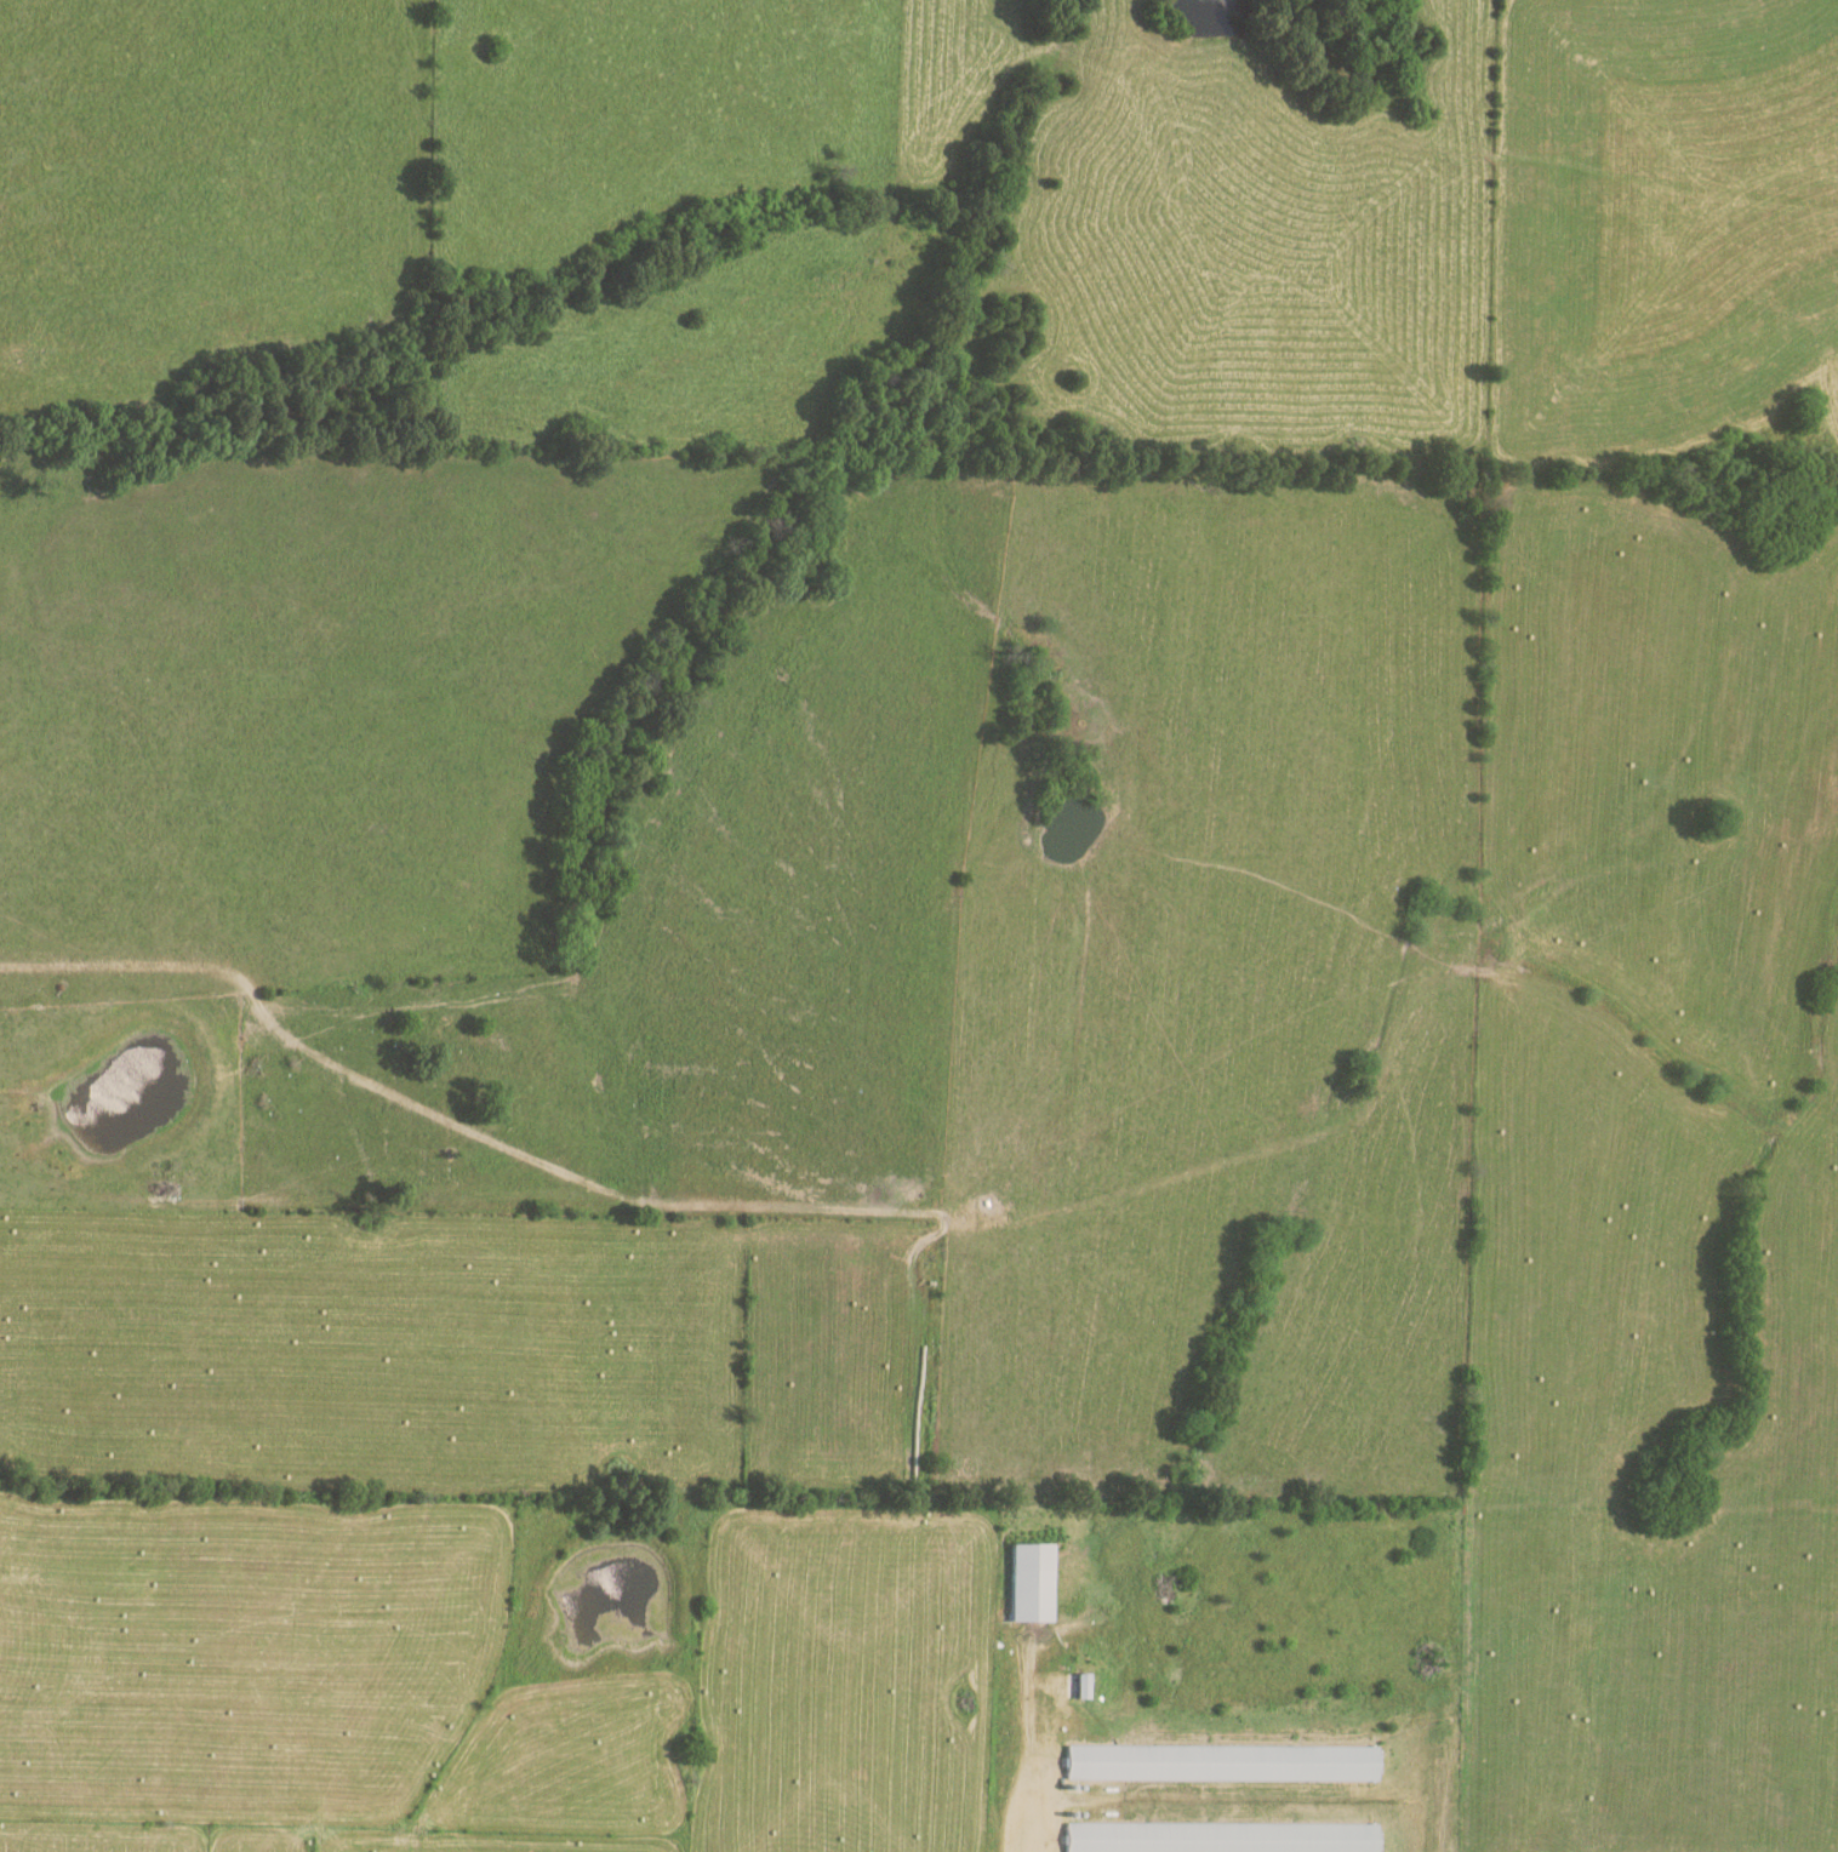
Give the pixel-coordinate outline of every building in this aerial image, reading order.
[(1058,1543),(1017,1543),(1016,1621),(1057,1621),(1058,1543)] [(1079,1698),(1092,1698),(1093,1673),(1079,1673),(1079,1698)] [(1381,1746),(1070,1744),(1070,1779),(1380,1781),(1381,1746)] [(1381,1822),(1070,1823),(1070,1851),(1381,1851),(1381,1822)]
